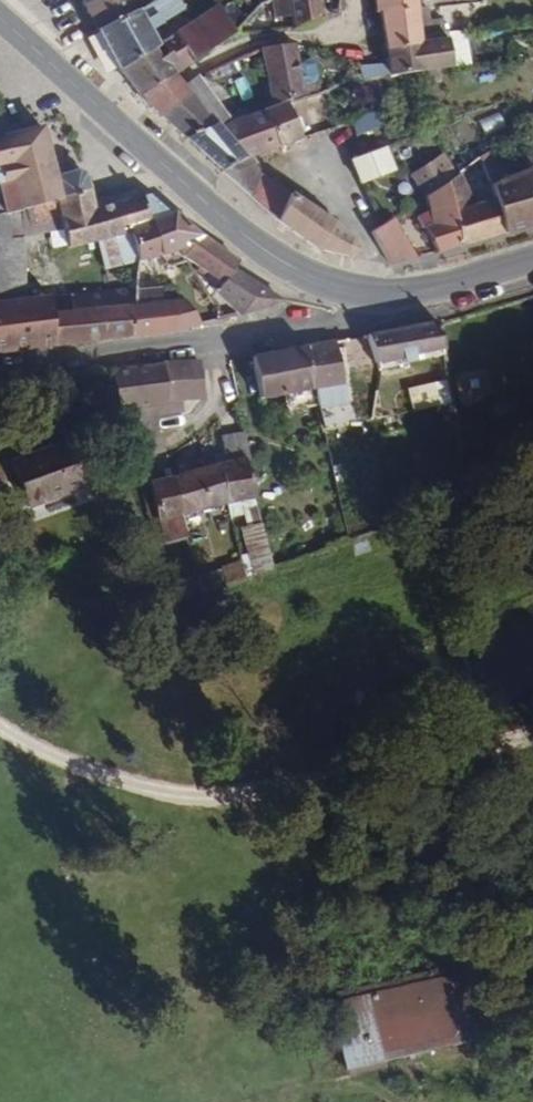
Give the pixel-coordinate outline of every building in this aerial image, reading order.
[(83,10),(102,0),(78,0),(83,10)] [(129,0),(102,0),(83,10),(93,29),(142,4),(143,4),(140,0),(135,0),(130,3),(129,0)] [(182,7),(178,0),(150,0),(143,4),(142,4),(93,29),(106,54),(147,29),(182,7)] [(316,0),(269,0),(272,15),(288,13),(289,25),(317,14),(316,0)] [(373,9),(378,9),(382,46),(417,42),(416,34),(413,5),(413,0),(372,0),(373,9)] [(189,60),(227,33),(230,30),(214,2),(173,31),(189,60)] [(442,31),(441,17),(427,18),(425,4),(413,5),(416,34),(442,31)] [(155,44),(147,29),(106,54),(115,70),(155,44)] [(189,60),(173,31),(155,44),(115,70),(131,89),(137,96),(171,72),(189,60)] [(301,89),(292,41),(257,45),(262,70),(267,102),(301,89)] [(437,68),(436,59),(419,61),(418,52),(417,42),(382,46),(384,61),(386,74),(437,68)] [(262,70),(257,45),(244,51),(248,71),(262,70)] [(436,59),(436,50),(418,52),(419,61),(436,59)] [(386,74),(384,61),(367,63),(352,68),(354,81),(369,76),(386,74)] [(146,106),(179,83),(175,78),(171,72),(137,96),(142,101),(146,106)] [(225,113),(194,73),(179,83),(209,122),(212,124),(225,113)] [(209,122),(179,83),(146,106),(181,137),(209,122)] [(297,136),(282,99),(259,107),(274,146),(297,136)] [(274,146),(259,107),(212,124),(209,122),(181,137),(218,170),(250,155),(274,146)] [(381,123),(376,109),(351,119),(356,132),(381,123)] [(41,125),(0,135),(0,197),(3,212),(8,210),(33,205),(89,189),(84,172),(78,169),(53,175),(41,125)] [(401,165),(394,142),(383,146),(392,169),(401,165)] [(510,173),(497,142),(453,172),(443,179),(456,245),(501,232),(493,196),(460,206),(467,194),(466,188),(486,174),(490,182),(510,173)] [(383,146),(383,144),(348,157),(359,181),(392,169),(383,146)] [(453,172),(443,151),(413,166),(422,194),(443,179),(453,172)] [(248,196),(258,170),(250,155),(218,170),(248,196)] [(528,165),(510,173),(490,182),(493,196),(501,232),(532,222),(532,182),(528,165)] [(287,191),(258,170),(248,196),(274,219),(287,191)] [(456,245),(443,179),(422,194),(425,209),(427,221),(423,225),(434,251),(456,245)] [(93,206),(142,195),(135,187),(91,198),(93,206)] [(150,224),(142,195),(93,206),(91,198),(89,189),(33,205),(40,231),(62,226),(66,244),(98,238),(105,268),(116,266),(116,288),(135,285),(138,260),(130,230),(150,224)] [(349,235),(287,191),(274,219),(312,247),(351,255),(356,251),(349,235)] [(201,235),(174,210),(168,211),(149,193),(142,195),(150,224),(130,230),(138,260),(150,257),(170,253),(179,249),(201,235)] [(427,221),(425,209),(412,216),(417,228),(423,225),(427,221)] [(8,210),(3,212),(0,212),(0,301),(22,299),(21,267),(11,267),(8,210)] [(415,256),(390,216),(369,231),(385,263),(415,256)] [(237,260),(201,235),(179,249),(181,255),(221,280),(214,291),(241,312),(279,300),(231,268),(237,260)] [(148,287),(150,257),(138,260),(135,285),(135,289),(148,287)] [(130,338),(126,304),(133,304),(135,289),(135,285),(116,288),(70,293),(71,309),(49,311),(51,346),(130,338)] [(199,325),(196,316),(184,297),(162,300),(159,286),(148,287),(135,289),(133,304),(126,304),(130,338),(174,332),(199,325)] [(48,296),(22,299),(0,301),(0,353),(51,346),(49,311),(48,296)] [(441,356),(435,323),(365,335),(377,370),(441,356)] [(347,400),(335,341),(307,346),(315,388),(318,404),(318,406),(347,400)] [(315,388),(307,346),(251,356),(260,399),(284,394),(315,388)] [(202,397),(198,360),(161,362),(161,365),(108,371),(115,398),(128,438),(160,431),(157,415),(181,410),(181,400),(202,397)] [(450,403),(446,381),(406,389),(410,412),(450,403)] [(318,404),(315,388),(284,394),(288,410),(318,404)] [(243,527),(249,554),(254,573),(273,568),(256,498),(257,498),(247,458),(251,457),(245,431),(223,436),(227,450),(216,452),(228,504),(232,516),(244,513),(247,526),(243,527)] [(81,488),(67,443),(9,461),(24,506),(81,488)] [(228,504),(216,452),(201,456),(204,468),(173,476),(182,515),(228,504)] [(173,476),(171,468),(148,474),(165,543),(188,537),(182,515),(173,476)] [(249,554),(241,556),(246,575),(254,573),(249,554)] [(489,1036),(476,970),(450,975),(448,965),(362,984),(379,1059),(489,1036)]
